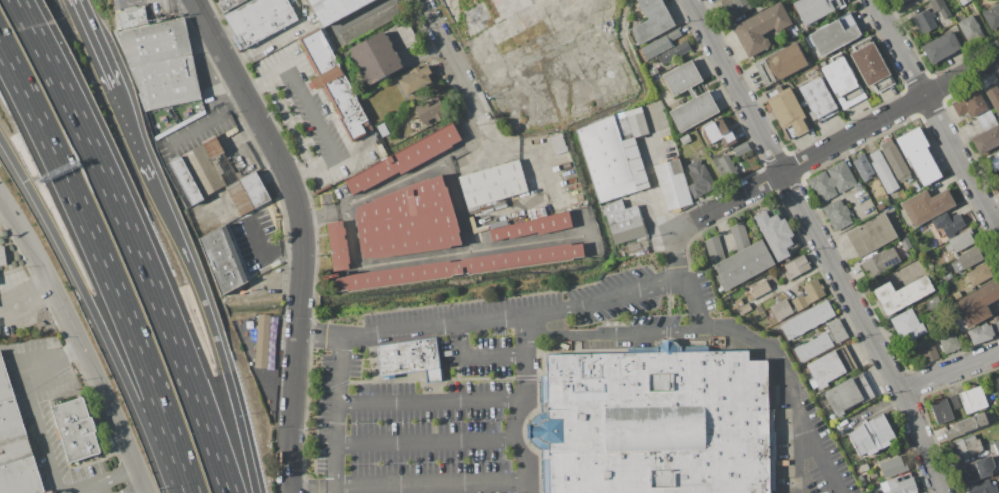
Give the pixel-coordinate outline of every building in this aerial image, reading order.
[(216,3),(222,0),(244,0),(222,13),(216,3)] [(224,15),(252,0),(288,0),(298,18),(243,49),(224,15)] [(323,28),(374,0),(308,0),(323,28)] [(639,5),(636,0),(661,0),(675,25),(639,44),(630,28),(634,26),(633,24),(638,22),(639,23),(648,19),(646,16),(645,17),(642,10),(640,11),(638,6),(639,5)] [(719,6),(730,0),(746,0),(751,8),(727,21),(719,6)] [(754,5),(764,0),(767,0),(770,5),(757,12),(754,5)] [(792,3),(798,0),(843,0),(846,6),(836,11),(835,10),(823,17),(824,18),(806,28),(792,3)] [(929,1),(931,0),(944,0),(955,22),(947,26),(938,10),(934,12),(929,1)] [(732,27),(780,1),(792,23),(775,33),(772,28),(762,34),(764,38),(765,37),(769,39),(771,42),(769,46),(748,58),(732,27)] [(982,13),(998,4),(998,26),(992,31),(982,13)] [(147,23),(120,28),(118,20),(117,20),(115,12),(125,10),(125,11),(144,7),(147,23)] [(928,9),(930,13),(933,12),(935,16),(932,17),(938,27),(922,35),(913,17),(928,9)] [(804,38),(809,35),(808,34),(849,12),(862,35),(820,57),(814,45),(810,48),(804,38)] [(972,14),(984,36),(969,44),(957,22),(972,14)] [(116,32),(129,68),(192,54),(185,17),(148,25),(116,32)] [(395,28),(407,22),(417,42),(406,48),(395,28)] [(319,27),(298,38),(318,76),(310,80),(311,81),(307,83),(311,89),(315,88),(316,90),(322,86),(351,141),(373,130),(319,27)] [(640,48),(678,28),(682,35),(671,41),(673,46),(646,61),(640,48)] [(347,49),(382,30),(402,67),(367,85),(347,49)] [(922,46),(952,30),(961,47),(955,50),(956,52),(932,65),(922,46)] [(658,56),(686,40),(691,49),(662,65),(658,56)] [(753,63),(765,56),(766,57),(796,41),(808,64),(766,87),(753,63)] [(849,53),(872,41),(891,74),(867,87),(849,53)] [(129,68),(148,111),(201,100),(192,54),(129,68)] [(820,68),(844,56),(866,96),(842,109),(820,68)] [(662,76),(691,60),(703,81),(691,87),(696,97),(708,90),(719,112),(680,133),(669,112),(692,99),(687,89),(673,97),(662,76)] [(398,81),(414,72),(412,69),(418,66),(420,69),(428,65),(432,73),(428,75),(432,83),(417,91),(416,90),(405,95),(398,81)] [(656,67),(659,73),(652,77),(649,71),(656,67)] [(798,88),(820,76),(839,111),(815,124),(813,120),(812,120),(808,113),(811,111),(798,88)] [(995,83),(998,90),(998,109),(996,111),(984,89),(995,83)] [(766,99),(789,86),(806,117),(802,119),(808,130),(788,140),(766,99)] [(951,103),(977,88),(988,108),(970,117),(968,112),(958,117),(951,103)] [(414,108),(438,96),(446,111),(442,113),(443,116),(436,119),(435,117),(428,120),(429,123),(425,125),(424,122),(422,123),(414,108)] [(634,137),(621,141),(613,115),(641,107),(649,133),(634,137)] [(997,124),(998,123),(998,145),(980,155),(971,139),(984,131),(976,117),(989,109),(997,124)] [(636,191),(599,203),(576,130),(613,115),(621,141),(634,137),(650,187),(636,191)] [(702,127),(721,117),(728,131),(731,130),(737,142),(725,148),(720,139),(708,145),(702,134),(705,133),(702,127)] [(452,122),(343,181),(351,195),(362,190),(363,191),(398,172),(400,174),(452,146),(452,145),(461,140),(452,122)] [(895,139),(920,126),(930,145),(928,146),(943,175),(923,186),(907,157),(906,158),(895,139)] [(679,138),(688,134),(691,141),(683,145),(679,138)] [(549,139),(562,135),(568,150),(556,155),(549,139)] [(224,187),(201,144),(215,137),(238,179),(224,187)] [(880,145),(891,139),(894,144),(895,144),(910,173),(911,177),(900,183),(898,179),(897,179),(882,151),(883,150),(880,145)] [(733,148),(746,141),(750,148),(737,155),(733,148)] [(180,155),(203,198),(224,187),(201,144),(180,155)] [(867,156),(878,149),(899,187),(887,193),(867,156)] [(993,155),(998,151),(998,169),(994,172),(987,160),(994,156),(993,155)] [(851,159),(863,153),(874,173),(868,176),(869,179),(863,182),(851,159)] [(711,159),(718,156),(720,158),(727,154),(738,173),(723,181),(711,159)] [(168,162),(180,155),(203,198),(204,199),(191,205),(168,162)] [(652,166),(658,164),(657,161),(665,159),(666,162),(678,158),(691,203),(678,207),(679,210),(671,213),(671,210),(666,211),(652,166)] [(458,176),(519,159),(529,192),(468,209),(458,176)] [(807,180),(824,170),(829,178),(830,177),(826,169),(844,159),(857,183),(839,193),(835,186),(834,187),(837,194),(820,203),(807,180)] [(687,166),(698,160),(701,165),(703,164),(716,187),(695,198),(688,186),(693,183),(688,172),(690,171),(687,166)] [(238,179),(253,208),(270,199),(254,170),(238,179)] [(356,208),(356,213),(354,213),(360,252),(362,252),(363,259),(374,256),(375,259),(462,245),(442,174),(430,180),(429,177),(372,199),(372,201),(356,208)] [(224,187),(238,179),(253,208),(240,215),(224,187)] [(854,186),(861,182),(863,187),(856,191),(854,186)] [(901,202),(926,189),(931,197),(947,189),(956,205),(914,227),(901,202)] [(822,208),(840,199),(841,202),(845,200),(847,205),(846,205),(850,213),(852,212),(854,217),(851,219),(852,222),(835,232),(822,208)] [(600,206),(622,200),(625,209),(636,205),(646,235),(615,245),(606,215),(603,216),(600,206)] [(488,229),(568,210),(572,226),(538,235),(537,232),(509,239),(509,237),(491,241),(488,229)] [(753,216),(765,210),(769,218),(776,214),(780,220),(784,218),(794,235),(789,238),(793,244),(785,248),(789,255),(778,262),(753,216)] [(846,234),(857,228),(859,231),(863,228),(862,227),(876,220),(874,216),(884,211),(898,237),(859,258),(846,234)] [(931,221),(947,213),(950,220),(953,218),(952,216),(956,214),(957,216),(960,214),(966,225),(956,230),(957,231),(953,233),(955,235),(948,239),(941,226),(936,229),(931,221)] [(730,227),(743,220),(749,244),(737,251),(730,227)] [(326,224),(344,221),(350,270),(333,272),(326,224)] [(928,222),(932,229),(921,235),(917,228),(928,222)] [(225,224),(199,240),(222,296),(248,281),(225,224)] [(948,240),(970,228),(973,234),(971,235),(975,243),(955,253),(953,249),(947,252),(945,247),(950,244),(948,240)] [(705,241),(717,235),(724,258),(712,265),(705,241)] [(899,240),(907,236),(912,247),(905,250),(899,240)] [(714,265),(761,239),(775,264),(724,291),(716,276),(719,275),(714,265)] [(893,246),(898,255),(904,252),(898,242),(892,245),(893,246)] [(345,275),(345,277),(333,279),(335,291),(347,289),(348,292),(453,276),(453,275),(469,273),(469,275),(574,259),(573,258),(585,256),(583,243),(571,245),(571,243),(460,259),(461,261),(451,262),(450,260),(345,275)] [(860,264),(879,253),(879,254),(893,246),(898,255),(901,261),(871,278),(867,272),(865,273),(860,264)] [(957,257),(977,246),(984,259),(964,270),(964,269),(955,274),(951,264),(959,260),(957,257)] [(784,265),(803,254),(806,260),(808,259),(810,263),(809,264),(811,268),(788,280),(784,273),(788,272),(784,265)] [(965,273),(986,262),(993,276),(973,287),(965,273)] [(944,277),(951,273),(954,278),(946,282),(944,277)] [(874,290),(889,281),(895,292),(925,274),(934,290),(888,316),(888,315),(886,315),(882,307),(881,308),(877,300),(878,300),(873,292),(874,291),(874,290)] [(749,286),(753,284),(754,285),(765,279),(771,289),(756,298),(749,286)] [(791,300),(802,294),(803,297),(807,295),(802,287),(816,279),(819,284),(821,283),(824,288),(822,289),(825,294),(808,304),(808,305),(797,312),(791,300)] [(996,280),(998,286),(998,298),(987,305),(992,315),(968,328),(954,302),(996,280)] [(927,301),(937,296),(945,311),(933,317),(926,304),(928,303),(927,301)] [(737,308),(744,305),(740,298),(729,304),(732,311),(737,308)] [(770,307),(785,298),(793,313),(777,321),(770,307)] [(780,326),(786,323),(785,322),(826,299),(835,315),(788,340),(780,326)] [(737,308),(744,305),(749,302),(752,309),(741,315),(737,308)] [(890,319),(911,308),(919,324),(922,322),(927,332),(904,344),(890,319)] [(258,314),(270,315),(267,368),(254,367),(258,314)] [(826,324),(838,318),(849,337),(836,344),(834,340),(832,341),(828,333),(829,332),(826,324)] [(968,330),(987,323),(988,326),(991,325),(995,335),(992,336),(993,338),(973,345),(968,330)] [(938,338),(945,335),(944,332),(953,329),(958,341),(960,340),(962,345),(960,346),(961,348),(945,354),(938,338)] [(793,349),(802,344),(803,344),(817,337),(816,336),(826,331),(834,345),(801,363),(793,349)] [(377,345),(435,337),(440,381),(425,383),(423,370),(393,374),(393,377),(382,379),(382,376),(379,376),(375,348),(377,347),(377,345)] [(769,490),(769,492),(542,492),(541,450),(535,448),(530,443),(527,438),(526,431),(527,424),(530,419),(535,414),(541,411),(540,374),(546,374),(546,354),(628,352),(628,347),(656,347),(663,339),(668,339),(672,339),(680,346),(709,346),(709,351),(711,351),(747,350),(748,360),(766,360),(767,386),(767,409),(773,409),(773,431),(774,431),(774,460),(773,460),(773,490),(769,490)] [(919,349),(927,346),(926,343),(932,341),(939,358),(925,364),(919,349)] [(806,364),(844,344),(858,369),(845,376),(844,373),(827,383),(828,385),(820,389),(818,386),(813,389),(808,380),(813,377),(806,364)] [(44,491),(0,350),(0,492),(38,492),(44,491)] [(822,393),(861,372),(875,397),(836,418),(822,393)] [(958,393),(980,385),(988,407),(966,415),(958,393)] [(929,404),(956,394),(960,406),(951,410),(955,420),(937,426),(929,404)] [(51,407),(69,463),(101,453),(95,433),(97,432),(92,416),(90,417),(83,397),(51,407)] [(956,422),(959,421),(959,422),(984,413),(989,425),(961,435),(956,422)] [(847,434),(857,428),(856,427),(862,424),(861,422),(866,419),(867,421),(872,419),(873,420),(883,414),(897,440),(881,449),(881,448),(877,450),(877,451),(868,456),(866,453),(859,456),(847,434)] [(983,434),(989,432),(991,438),(985,440),(983,434)] [(974,434),(976,439),(979,438),(983,450),(980,451),(981,453),(961,460),(954,441),(974,434)] [(961,466),(992,454),(998,472),(968,483),(961,466)] [(879,463),(901,455),(905,466),(907,465),(909,470),(885,479),(883,475),(881,476),(879,471),(882,470),(879,463)] [(855,467),(866,463),(868,469),(857,473),(855,467)] [(918,492),(915,492),(884,492),(883,492),(880,484),(896,478),(897,482),(913,477),(918,492)] [(996,485),(998,492),(968,492),(966,487),(989,479),(992,486),(996,485)]
